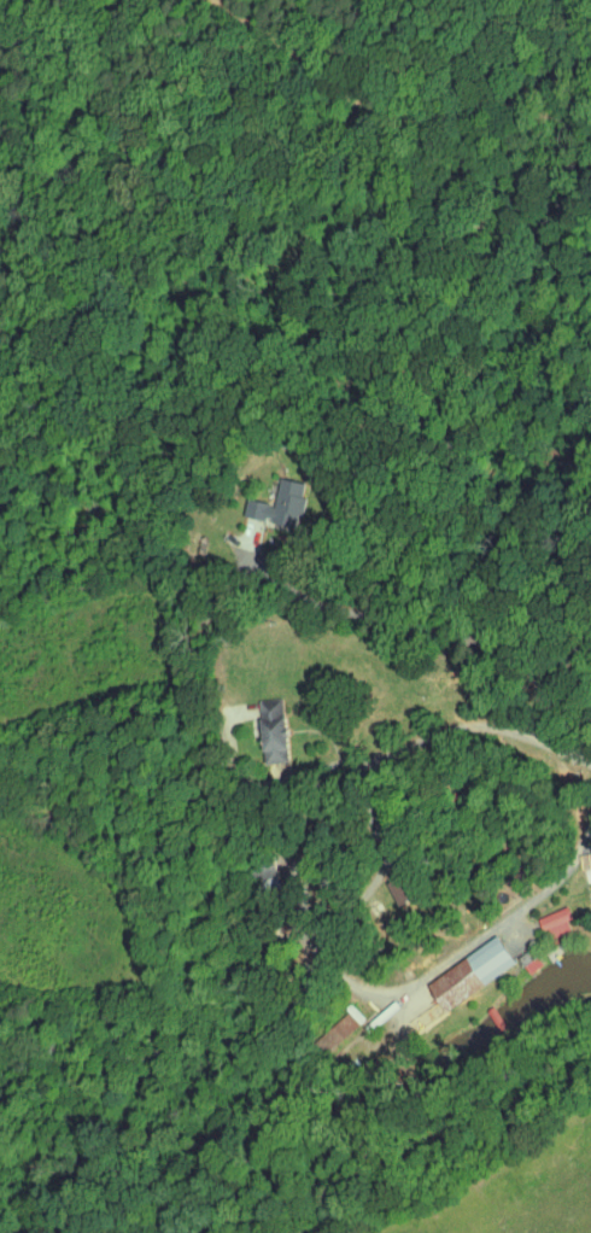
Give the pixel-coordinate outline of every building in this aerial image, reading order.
[(248,496),(244,513),(298,525),(305,494),(303,493),(306,481),(281,475),(275,502),(248,496)] [(261,699),(268,762),(292,759),(285,696),(261,699)] [(389,882),(404,907),(427,894),(413,869),(389,882)] [(573,917),(569,905),(542,915),(552,944),(574,937),(567,919),(573,917)] [(519,962),(501,934),(429,982),(447,1009),(519,962)]
